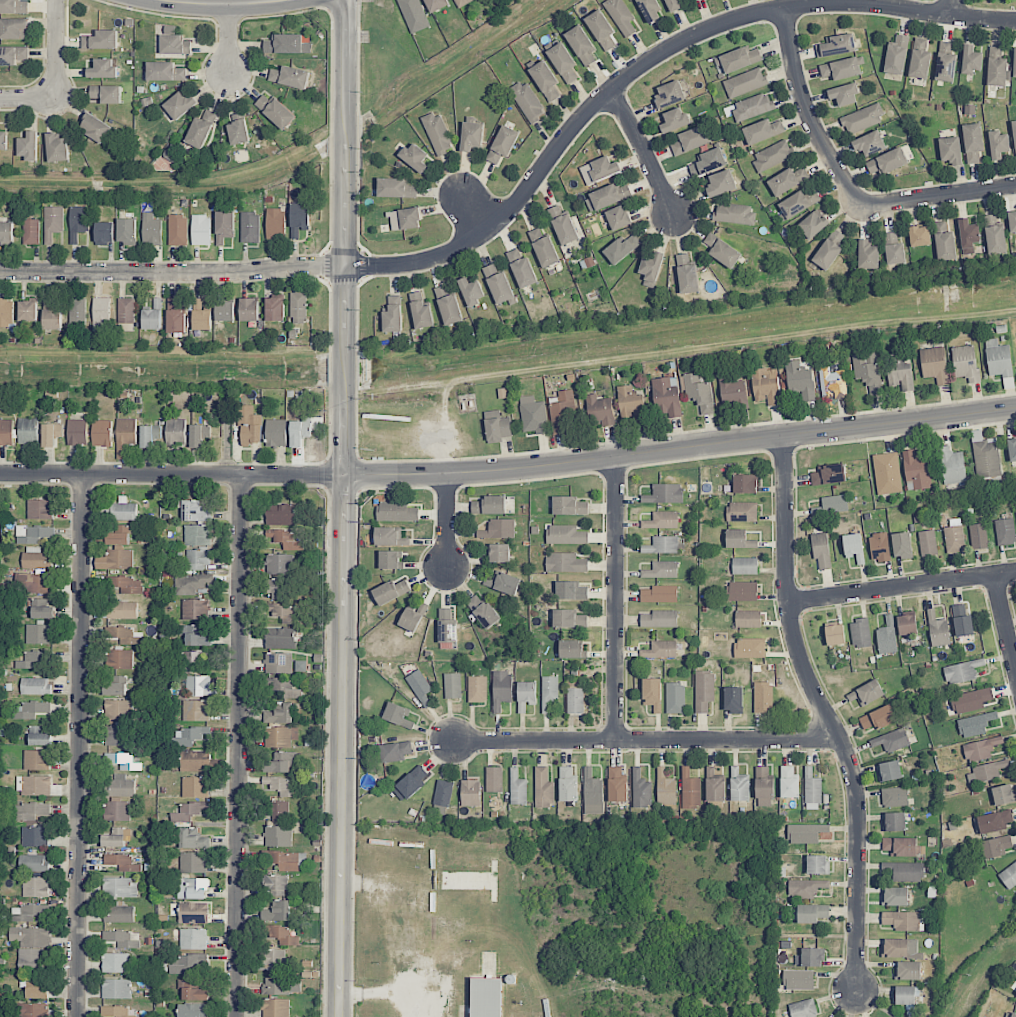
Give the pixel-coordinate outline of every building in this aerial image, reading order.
[(28,13),(29,1),(19,0),(0,0),(0,13),(28,13)] [(420,0),(397,0),(411,34),(430,26),(420,0)] [(430,14),(450,5),(447,0),(424,0),(430,14)] [(458,9),(475,0),(454,0),(458,9)] [(623,0),(608,0),(603,3),(625,38),(636,32),(630,22),(634,19),(623,0)] [(656,9),(660,8),(657,0),(637,0),(647,24),(660,19),(656,9)] [(670,13),(683,8),(680,0),(665,0),(670,13)] [(585,19),(605,52),(617,45),(611,35),(615,33),(600,9),(585,19)] [(27,39),(27,19),(0,18),(0,39),(27,39)] [(596,61),(592,53),(596,51),(582,24),(565,33),(584,68),(596,61)] [(175,34),(176,26),(162,26),(162,54),(191,54),(191,41),(182,41),(182,35),(175,34)] [(117,49),(117,30),(96,30),(96,36),(81,36),(81,48),(117,49)] [(263,40),(263,53),(308,54),(308,35),(273,34),(272,40),(263,40)] [(856,52),(853,34),(830,36),(831,43),(816,44),(817,56),(856,52)] [(885,73),(904,74),(908,35),(896,34),(895,46),(887,45),(885,73)] [(909,77),(928,79),(931,52),(926,51),(927,39),(913,37),(909,77)] [(956,54),(952,54),(953,42),(939,41),(935,80),(954,82),(956,54)] [(572,68),(576,65),(562,42),(546,52),(568,85),(579,78),(572,68)] [(982,53),(974,52),(974,44),(963,44),(962,72),(982,73),(982,53)] [(1003,47),(988,46),(987,85),(1006,86),(1007,58),(1002,58),(1003,47)] [(17,60),(28,60),(29,47),(0,47),(0,65),(17,66),(17,60)] [(763,61),(759,48),(747,51),(746,47),(719,56),(725,73),(763,61)] [(819,65),(821,78),(833,75),(834,80),(861,75),(858,57),(819,65)] [(88,77),(118,78),(118,66),(113,66),(113,58),(95,58),(95,67),(88,67),(88,77)] [(529,70),(550,103),(561,96),(554,86),(559,83),(544,60),(529,70)] [(175,62),(147,62),(147,80),(187,81),(187,68),(175,68),(175,62)] [(282,71),(271,68),(268,80),(306,90),(310,72),(283,65),(282,71)] [(768,85),(761,67),(723,81),(730,99),(768,85)] [(532,125),(541,119),(537,114),(545,109),(526,80),(510,90),(532,125)] [(660,96),(655,97),(658,108),(686,101),(680,80),(657,86),(660,96)] [(855,94),(859,93),(856,82),(827,90),(830,100),(837,98),(839,107),(857,102),(855,94)] [(121,103),(121,85),(90,85),(90,98),(102,98),(102,103),(121,103)] [(191,93),(185,97),(181,92),(163,104),(174,121),(199,104),(191,93)] [(769,92),(732,104),(738,122),(775,109),(769,92)] [(297,117),(276,97),(272,102),(263,94),(255,104),(284,131),(297,117)] [(877,102),(839,118),(847,136),(885,120),(877,102)] [(660,125),(664,134),(690,124),(683,106),(663,114),(666,123),(660,125)] [(195,116),(186,143),(204,149),(217,113),(205,109),(202,119),(195,116)] [(442,112),(424,117),(435,155),(453,150),(442,112)] [(112,127),(89,113),(79,129),(102,143),(112,127)] [(227,124),(232,145),(250,141),(245,119),(227,124)] [(786,134),(782,120),(770,123),(769,120),(743,127),(748,145),(786,134)] [(482,147),(485,124),(464,122),(461,151),(473,153),(474,147),(482,147)] [(979,151),(984,150),(981,123),(962,125),(967,164),(980,162),(979,151)] [(502,155),(509,157),(520,132),(502,124),(487,160),(498,165),(502,155)] [(675,157),(711,142),(704,124),(678,135),(680,140),(670,144),(675,157)] [(863,150),(866,157),(886,148),(878,130),(852,141),(857,153),(863,150)] [(19,138),(19,156),(26,156),(26,161),(38,161),(38,131),(27,131),(27,138),(19,138)] [(1008,131),(989,132),(991,161),(1002,160),(1001,152),(1010,151),(1008,131)] [(69,161),(68,138),(60,139),(60,133),(47,133),(48,162),(69,161)] [(950,160),(951,166),(962,165),(960,136),(939,138),(941,161),(950,160)] [(759,172),(793,157),(786,139),(751,154),(759,172)] [(429,154),(412,141),(400,156),(422,174),(428,166),(423,161),(429,154)] [(700,153),(702,161),(689,164),(692,176),(727,167),(721,147),(700,153)] [(866,162),(872,178),(908,163),(901,147),(866,162)] [(591,161),(594,170),(590,171),(593,181),(622,172),(618,161),(611,163),(609,156),(591,161)] [(801,184),(791,167),(767,181),(777,197),(801,184)] [(709,175),(711,185),(706,186),(709,196),(736,190),(732,170),(709,175)] [(378,197),(417,198),(417,186),(405,185),(406,179),(378,178),(378,197)] [(627,185),(617,189),(615,184),(584,197),(591,213),(631,196),(627,185)] [(821,202),(814,187),(779,203),(786,218),(821,202)] [(716,202),(714,221),(753,225),(755,206),(716,202)] [(309,230),(310,204),(292,203),(290,238),(299,239),(299,230),(309,230)] [(564,246),(580,238),(568,212),(564,214),(560,204),(547,210),(564,246)] [(612,230),(631,225),(625,205),(606,210),(612,230)] [(64,232),(63,206),(44,207),(45,244),(53,244),(52,233),(64,232)] [(90,207),(71,206),(70,244),(78,244),(78,232),(89,233),(90,207)] [(266,238),(285,238),(285,208),(266,208),(266,238)] [(388,211),(390,231),(421,228),(419,208),(388,211)] [(829,224),(815,209),(797,226),(811,240),(829,224)] [(234,238),(235,211),(216,211),(216,246),(224,246),(224,237),(234,238)] [(161,245),(162,219),(153,219),(154,212),(143,212),(142,244),(161,245)] [(240,242),(259,243),(260,212),(242,212),(240,242)] [(1015,232),(1015,212),(1008,213),(1010,233),(1015,232)] [(1005,225),(997,225),(996,214),(984,215),(986,254),(1006,253),(1005,225)] [(169,215),(168,246),(187,246),(188,215),(169,215)] [(210,245),(211,215),(193,215),(192,245),(210,245)] [(136,218),(118,219),(118,244),(137,244),(136,218)] [(981,242),(979,224),(970,224),(969,218),(959,219),(962,255),(974,254),(973,243),(981,242)] [(39,219),(24,219),(23,244),(39,245),(39,219)] [(937,261),(956,259),(954,231),(947,231),(947,221),(935,222),(937,261)] [(0,222),(0,244),(14,244),(14,222),(0,222)] [(114,222),(96,222),(96,244),(114,244),(114,222)] [(908,228),(911,247),(932,244),(929,225),(908,228)] [(528,232),(543,268),(560,261),(549,234),(545,236),(541,227),(528,232)] [(812,260),(827,271),(844,248),(839,244),(845,236),(834,228),(812,260)] [(643,244),(633,231),(603,251),(613,265),(643,244)] [(712,248),(708,254),(732,270),(743,254),(710,232),(703,242),(712,248)] [(905,243),(898,243),(897,232),(886,233),(887,264),(906,263),(905,243)] [(880,246),(870,246),(870,239),(859,239),(858,268),(879,268),(880,246)] [(521,289),(538,282),(527,256),(523,258),(518,248),(505,253),(521,289)] [(665,254),(654,251),(652,256),(644,254),(639,274),(645,276),(642,285),(655,288),(665,254)] [(680,295),(699,291),(693,252),(673,255),(680,295)] [(497,305),(508,301),(510,305),(517,302),(505,271),(499,274),(494,263),(482,268),(497,305)] [(485,299),(479,280),(471,282),(469,277),(458,280),(467,306),(485,299)] [(462,321),(451,283),(434,288),(446,326),(462,321)] [(435,326),(430,305),(425,306),(422,291),(409,294),(416,329),(435,326)] [(291,323),(306,323),(307,293),(291,292),(291,323)] [(383,312),(383,332),(402,332),(401,295),(388,296),(389,311),(383,312)] [(110,297),(93,297),(93,331),(110,331),(110,297)] [(86,323),(86,298),(69,298),(70,323),(86,323)] [(135,298),(118,298),(118,323),(134,323),(135,298)] [(161,309),(162,298),(154,298),(154,309),(161,309)] [(186,310),(176,310),(176,298),(168,298),(167,332),(186,333),(186,310)] [(212,330),(212,310),(202,310),(202,298),(194,298),(193,330),(212,330)] [(258,321),(259,298),(241,298),(240,321),(258,321)] [(285,321),(284,298),(266,298),(266,321),(285,321)] [(14,299),(0,299),(0,326),(13,326),(14,299)] [(38,301),(20,301),(19,320),(37,321),(38,301)] [(235,301),(216,302),(216,321),(235,321),(235,301)] [(161,310),(152,310),(152,303),(144,303),(144,329),(161,329),(161,310)] [(63,310),(44,309),(43,329),(62,330),(63,310)] [(1009,344),(998,346),(998,338),(985,340),(989,376),(1002,374),(1003,378),(1013,377),(1009,344)] [(955,377),(967,376),(968,383),(979,382),(975,345),(952,347),(955,377)] [(919,350),(924,378),(935,376),(937,386),(950,384),(944,346),(919,350)] [(852,354),(855,381),(867,380),(869,395),(882,393),(878,352),(852,354)] [(914,390),(911,361),(902,362),(901,353),(885,355),(888,385),(901,384),(902,392),(914,390)] [(802,403),(816,401),(811,367),(800,368),(799,359),(784,361),(789,395),(801,393),(802,403)] [(849,396),(846,368),(830,370),(830,366),(819,368),(822,399),(849,396)] [(768,406),(781,404),(778,377),(768,378),(767,367),(751,369),(755,402),(768,400),(768,406)] [(711,381),(699,383),(698,373),(684,374),(686,399),(698,398),(700,415),(714,414),(711,381)] [(665,418),(681,417),(679,386),(670,386),(670,377),(653,378),(654,410),(664,409),(665,418)] [(721,379),(722,408),(747,406),(746,377),(721,379)] [(619,418),(634,418),(634,422),(646,422),(645,392),(632,393),(631,385),(619,385),(619,418)] [(570,389),(558,391),(559,402),(550,403),(554,435),(576,432),(570,389)] [(597,399),(597,393),(586,394),(587,421),(602,421),(602,426),(614,426),(613,398),(597,399)] [(547,433),(546,402),(534,402),(534,396),(520,396),(522,431),(535,431),(535,434),(547,433)] [(262,414),(254,415),(253,405),(240,405),(241,444),(262,444),(262,414)] [(510,417),(501,418),(500,410),(485,412),(488,443),(503,442),(503,438),(512,437),(510,417)] [(291,421),(291,448),(302,448),(302,437),(311,437),(312,416),(304,416),(304,422),(291,421)] [(38,418),(19,418),(19,444),(38,444),(38,418)] [(137,419),(118,418),(117,459),(129,459),(129,441),(136,441),(137,419)] [(87,445),(87,420),(68,419),(68,445),(87,445)] [(186,420),(166,419),(166,444),(185,445),(186,420)] [(287,420),(267,419),(266,446),(286,446),(287,420)] [(0,420),(0,445),(13,445),(14,420),(0,420)] [(112,420),(93,420),(92,446),(111,447),(112,420)] [(43,447),(55,447),(55,437),(62,438),(63,422),(43,421),(43,447)] [(211,438),(210,424),(190,425),(191,448),(202,447),(202,438),(211,438)] [(142,446),(161,445),(161,426),(141,426),(142,446)] [(997,438),(973,441),(978,486),(1002,483),(997,438)] [(1010,462),(1015,461),(1015,439),(1007,441),(1010,462)] [(967,481),(963,451),(952,453),(950,445),(938,447),(944,484),(967,481)] [(902,450),(906,481),(913,480),(914,490),(932,488),(928,453),(915,455),(915,449),(902,450)] [(872,455),(878,495),(903,491),(897,452),(872,455)] [(811,473),(812,484),(846,482),(845,464),(817,465),(818,472),(811,473)] [(735,493),(757,493),(756,474),(734,475),(735,493)] [(682,503),(683,484),(653,483),(653,495),(642,495),(641,502),(682,503)] [(127,496),(119,495),(119,503),(106,503),(105,520),(137,520),(137,503),(127,503),(127,496)] [(811,507),(812,514),(848,512),(847,495),(822,496),(823,507),(811,507)] [(506,514),(506,496),(485,496),(485,501),(472,501),(472,514),(506,514)] [(554,514),(588,515),(589,502),(576,501),(576,497),(554,496),(554,514)] [(53,519),(52,500),(27,500),(28,519),(53,519)] [(377,520),(419,521),(419,507),(407,507),(408,502),(378,501),(377,520)] [(212,522),(212,510),(202,509),(202,503),(183,502),(183,521),(212,522)] [(757,503),(728,502),(727,521),(757,521),(757,503)] [(267,512),(267,525),(296,525),(296,505),(279,504),(279,512),(267,512)] [(678,512),(653,512),(653,521),(642,520),(642,528),(678,528),(678,512)] [(997,545),(1015,543),(1014,518),(995,520),(997,545)] [(515,538),(515,519),(489,519),(489,530),(479,530),(479,538),(515,538)] [(970,549),(988,548),(987,524),(969,524),(970,549)] [(128,525),(117,525),(118,532),(107,533),(107,545),(129,544),(128,525)] [(211,546),(211,525),(185,525),(184,545),(211,546)] [(577,525),(547,525),(547,544),(589,544),(589,531),(577,531),(577,525)] [(16,543),(39,544),(39,538),(54,538),(54,527),(16,526),(16,543)] [(946,553),(965,552),(964,526),(945,527),(946,553)] [(376,545),(410,545),(410,538),(401,538),(402,527),(376,527),(376,545)] [(746,530),(727,529),(726,547),(758,548),(758,540),(746,540),(746,530)] [(267,530),(266,541),(284,541),(283,550),(304,551),(304,541),(295,540),(295,530),(267,530)] [(937,555),(935,530),(918,531),(920,557),(937,555)] [(817,571),(832,568),(826,532),(812,534),(817,571)] [(891,561),(887,532),(870,534),(874,564),(891,561)] [(912,558),(911,532),(892,533),(894,559),(912,558)] [(865,564),(862,533),(843,535),(845,557),(856,556),(857,565),(865,564)] [(679,553),(679,537),(653,536),(653,545),(641,545),(641,553),(679,553)] [(510,544),(489,544),(489,562),(510,563),(510,544)] [(23,568),(50,568),(51,552),(41,552),(41,546),(23,546),(23,568)] [(133,550),(109,549),(109,557),(96,557),(96,569),(132,569),(133,550)] [(211,550),(187,550),(187,568),(210,569),(211,550)] [(380,569),(401,568),(401,551),(380,551),(380,569)] [(546,571),(588,572),(588,559),(576,558),(577,553),(547,552),(546,571)] [(294,554),(267,554),(267,574),(293,574),(294,554)] [(732,575),(757,574),(757,558),(732,558),(732,575)] [(678,578),(678,561),(653,561),(653,570),(641,570),(641,577),(678,578)] [(485,578),(483,585),(515,596),(521,579),(496,571),(493,580),(485,578)] [(50,593),(51,574),(18,573),(17,592),(50,593)] [(175,595),(195,594),(194,588),(205,588),(205,583),(212,582),(212,574),(175,576),(175,595)] [(381,606),(411,590),(403,575),(373,592),(381,606)] [(142,577),(112,578),(112,591),(119,590),(120,594),(142,594),(142,577)] [(268,598),(284,598),(284,579),(268,579),(268,598)] [(588,600),(588,587),(580,586),(580,582),(557,581),(556,599),(588,600)] [(757,582),(727,582),(727,600),(757,601),(757,582)] [(641,602),(678,602),(678,586),(652,586),(652,589),(641,589),(641,602)] [(466,603),(487,630),(502,619),(488,601),(484,604),(476,594),(466,603)] [(47,599),(32,598),(32,618),(54,619),(55,607),(47,607),(47,599)] [(182,619),(208,620),(209,600),(183,599),(182,619)] [(137,602),(109,602),(109,618),(137,619),(137,602)] [(283,624),(297,624),(297,615),(293,615),(293,604),(266,604),(267,617),(282,617),(283,624)] [(972,635),(969,604),(952,605),(955,636),(972,635)] [(407,607),(399,625),(413,632),(422,614),(407,607)] [(439,608),(439,642),(456,642),(457,608),(439,608)] [(951,644),(947,619),(936,620),(935,608),(927,609),(932,647),(951,644)] [(553,628),(588,628),(588,615),(574,615),(574,610),(554,610),(553,628)] [(677,627),(678,610),(652,610),(652,613),(641,613),(640,627),(677,627)] [(736,627),(760,627),(760,611),(736,611),(736,627)] [(880,654),(898,651),(892,614),(885,615),(887,626),(876,628),(880,654)] [(898,616),(900,635),(918,634),(916,614),(898,616)] [(871,646),(868,619),(850,620),(853,647),(871,646)] [(52,644),(52,625),(44,625),(44,623),(26,623),(27,644),(52,644)] [(825,625),(828,646),(846,644),(843,623),(825,625)] [(185,646),(212,646),(212,635),(203,635),(204,626),(186,625),(185,646)] [(139,645),(139,637),(133,637),(134,628),(113,627),(113,637),(121,638),(120,644),(139,645)] [(295,629),(267,628),(266,648),(294,649),(295,629)] [(735,657),(765,657),(765,638),(735,638),(735,657)] [(560,658),(588,658),(588,650),(582,650),(582,640),(560,640),(560,658)] [(677,658),(677,641),(652,641),(651,650),(640,649),(640,657),(677,658)] [(133,650),(108,649),(107,668),(133,669),(133,650)] [(204,670),(205,651),(183,650),(183,669),(204,670)] [(17,666),(45,667),(46,652),(24,652),(24,660),(17,660),(17,666)] [(292,653),(264,653),(265,673),(292,673),(292,653)] [(985,665),(984,658),(943,667),(947,684),(976,678),(974,668),(985,665)] [(431,691),(421,669),(408,676),(423,708),(430,705),(426,694),(431,691)] [(714,702),(714,671),(696,671),(695,713),(708,713),(708,702),(714,702)] [(512,702),(512,672),(492,672),(493,714),(501,714),(501,702),(512,702)] [(462,698),(461,673),(444,673),(445,698),(462,698)] [(105,695),(126,696),(126,675),(106,675),(105,695)] [(211,675),(187,676),(187,696),(211,695),(211,675)] [(487,677),(469,676),(468,702),(487,702),(487,677)] [(559,677),(542,677),(542,714),(549,714),(549,701),(559,701),(559,677)] [(21,694),(50,695),(50,678),(21,678),(21,694)] [(302,697),(302,689),(293,689),(292,678),(266,679),(266,692),(282,691),(282,697),(302,697)] [(662,678),(644,678),(644,705),(654,705),(654,713),(662,713),(662,678)] [(858,698),(861,706),(885,696),(878,680),(846,693),(850,702),(858,698)] [(518,713),(526,713),(526,704),(536,704),(536,682),(519,682),(518,713)] [(685,713),(685,683),(667,683),(666,713),(685,713)] [(773,683),(755,683),(754,712),(772,713),(773,683)] [(743,687),(725,687),(724,712),(743,712),(743,687)] [(985,708),(983,702),(994,700),(991,687),(951,695),(955,714),(985,708)] [(584,688),(567,688),(568,714),(584,713),(584,688)] [(105,720),(132,719),(131,700),(104,700),(105,720)] [(210,701),(183,700),(183,721),(209,721),(210,701)] [(35,719),(36,712),(51,713),(51,702),(22,702),(22,708),(13,708),(13,719),(35,719)] [(264,722),(293,723),(293,702),(274,702),(274,712),(264,712),(264,722)] [(414,721),(407,720),(410,707),(388,702),(384,720),(413,727),(414,721)] [(865,734),(897,718),(890,703),(858,718),(865,734)] [(958,718),(961,737),(987,733),(985,721),(998,719),(998,712),(958,718)] [(30,726),(30,745),(52,745),(53,733),(44,733),(44,726),(30,726)] [(106,745),(126,746),(127,726),(106,726),(106,745)] [(292,748),(292,740),(299,740),(299,727),(266,727),(266,747),(292,748)] [(211,729),(176,728),(176,747),(193,747),(193,739),(203,739),(203,734),(210,734),(211,729)] [(910,745),(905,728),(869,738),(871,748),(883,744),(886,752),(910,745)] [(993,757),(991,746),(1004,744),(1003,737),(963,743),(966,762),(993,757)] [(382,762),(404,761),(404,754),(412,753),(411,742),(381,744),(382,762)] [(24,769),(50,770),(50,751),(24,750),(24,769)] [(181,770),(210,770),(210,753),(199,753),(198,751),(181,751),(181,770)] [(264,771),(298,770),(298,752),(274,752),(274,760),(264,761),(264,771)] [(142,770),(142,762),(133,762),(133,753),(109,753),(109,763),(120,763),(120,770),(142,770)] [(881,782),(903,777),(898,759),(877,764),(881,782)] [(966,769),(968,785),(1000,779),(998,769),(1009,767),(1008,761),(966,769)] [(420,782),(428,774),(419,764),(393,789),(405,802),(423,785),(420,782)] [(554,781),(548,782),(548,766),(534,766),(536,807),(555,807),(554,781)] [(572,766),(560,767),(560,802),(578,801),(578,775),(572,775),(572,766)] [(603,779),(592,779),(592,766),(584,767),(584,805),(586,805),(586,813),(603,813),(603,779)] [(609,801),(625,802),(625,767),(609,766),(609,801)] [(632,807),(652,807),(652,780),(641,780),(641,767),(633,766),(632,807)] [(701,778),(690,778),(690,766),(682,766),(682,808),(701,808),(701,778)] [(725,779),(717,779),(717,766),(708,766),(706,801),(724,802),(725,779)] [(749,778),(739,778),(739,766),(731,766),(731,801),(750,801),(749,778)] [(773,807),(773,777),(769,777),(769,767),(757,766),(756,806),(773,807)] [(781,797),(799,798),(799,774),(794,774),(794,766),(781,766),(781,797)] [(821,778),(813,778),(813,766),(805,766),(805,809),(821,809),(821,778)] [(502,792),(503,767),(487,767),(486,791),(502,792)] [(511,804),(527,804),(527,779),(518,779),(518,767),(510,767),(511,804)] [(658,804),(677,804),(676,778),(665,778),(665,767),(657,767),(658,804)] [(134,796),(135,780),(126,780),(126,774),(115,773),(115,780),(108,780),(108,796),(134,796)] [(51,795),(51,776),(18,776),(18,796),(51,795)] [(182,797),(208,797),(209,777),(183,777),(182,797)] [(281,797),(298,797),(297,788),(291,788),(291,777),(262,778),(262,784),(270,784),(270,790),(280,790),(281,797)] [(450,806),(453,782),(437,780),(434,804),(450,806)] [(480,806),(481,780),(461,780),(461,806),(480,806)] [(1014,803),(1012,784),(992,787),(995,805),(1014,803)] [(908,805),(907,787),(882,788),(883,806),(908,805)] [(289,801),(267,801),(267,816),(274,816),(274,821),(289,821),(289,801)] [(130,821),(131,802),(104,802),(104,821),(130,821)] [(208,810),(209,803),(181,802),(180,813),(172,812),(171,821),(191,822),(191,814),(201,815),(201,810),(208,810)] [(50,804),(17,803),(17,819),(35,820),(35,814),(50,814),(50,804)] [(1014,822),(1011,809),(977,816),(980,834),(1007,829),(1006,823),(1014,822)] [(884,831),(905,831),(905,812),(884,813),(884,831)] [(830,825),(787,824),(787,843),(818,844),(818,832),(830,833),(830,825)] [(292,826),(265,825),(264,846),(292,847),(292,826)] [(22,846),(49,846),(48,827),(22,827),(22,846)] [(125,847),(126,827),(112,827),(112,835),(103,835),(103,847),(125,847)] [(180,848),(209,849),(210,837),(199,837),(199,827),(181,827),(180,848)] [(1013,847),(1010,834),(980,842),(985,859),(1007,854),(1005,849),(1013,847)] [(917,855),(917,839),(883,838),(883,855),(917,855)] [(207,872),(207,852),(181,853),(181,873),(207,872)] [(299,871),(300,864),(306,864),(306,853),(262,852),(262,864),(279,864),(279,871),(299,871)] [(48,871),(49,855),(19,854),(19,871),(48,871)] [(141,872),(141,864),(132,864),(132,855),(104,854),(104,865),(119,865),(119,871),(141,872)] [(829,874),(829,856),(808,855),(807,874),(829,874)] [(923,863),(882,862),(882,870),(893,870),(892,881),(923,882),(923,863)] [(1015,884),(1015,862),(998,873),(1008,889),(1015,884)] [(288,876),(265,875),(264,889),(273,890),(273,896),(287,896),(288,876)] [(48,897),(49,878),(24,877),(23,897),(48,897)] [(137,897),(137,879),(103,878),(103,897),(137,897)] [(207,900),(208,879),(178,878),(178,899),(207,900)] [(830,880),(789,880),(789,899),(816,898),(816,888),(830,888),(830,880)] [(908,887),(883,887),(882,905),(908,906),(908,887)] [(262,920),(290,921),(290,900),(272,900),(272,910),(262,909),(262,920)] [(181,923),(209,923),(209,902),(181,901),(181,923)] [(11,921),(33,922),(34,915),(46,916),(46,905),(21,904),(21,914),(12,913),(11,921)] [(105,922),(134,922),(134,906),(123,906),(123,905),(105,906),(105,922)] [(798,923),(817,923),(818,917),(830,917),(830,905),(799,905),(798,923)] [(922,912),(882,912),(882,925),(894,925),(894,929),(922,930),(922,912)] [(280,946),(299,946),(300,937),(290,936),(290,926),(266,926),(265,937),(280,937),(280,946)] [(50,948),(51,929),(10,928),(9,941),(20,941),(20,947),(50,948)] [(180,949),(207,949),(206,928),(180,929),(180,949)] [(118,948),(140,948),(140,940),(131,941),(131,931),(102,931),(103,942),(118,942),(118,948)] [(917,953),(917,939),(882,939),(882,958),(923,958),(923,953),(917,953)] [(43,949),(19,948),(19,972),(43,973),(43,949)] [(824,948),(802,949),(802,955),(795,955),(795,966),(824,966),(824,948)] [(285,949),(261,949),(261,969),(284,970),(285,949)] [(129,953),(102,954),(103,973),(129,972),(129,953)] [(190,974),(190,966),(207,966),(208,955),(178,954),(177,965),(170,965),(169,974),(190,974)] [(921,980),(922,962),(896,961),(896,980),(921,980)] [(784,989),(814,990),(814,971),(784,970),(784,989)] [(102,998),(130,999),(131,979),(102,978),(102,998)] [(301,993),(301,978),(263,979),(263,994),(301,993)] [(503,978),(472,978),(472,1016),(502,1016),(503,978)] [(183,1000),(209,1000),(210,989),(184,988),(184,980),(178,980),(178,989),(183,989),(183,1000)] [(49,998),(49,987),(27,986),(27,998),(49,998)] [(916,1004),(916,986),(896,987),(896,1005),(916,1004)] [(818,1016),(813,998),(788,1005),(792,1016),(813,1016),(818,1016)] [(263,999),(263,1016),(289,1016),(289,999),(263,999)] [(48,1004),(14,1003),(13,1016),(48,1016),(48,1004)] [(179,1003),(178,1016),(207,1016),(207,1004),(179,1003)] [(116,1016),(138,1016),(138,1015),(129,1015),(129,1006),(102,1006),(102,1016),(116,1016)]
